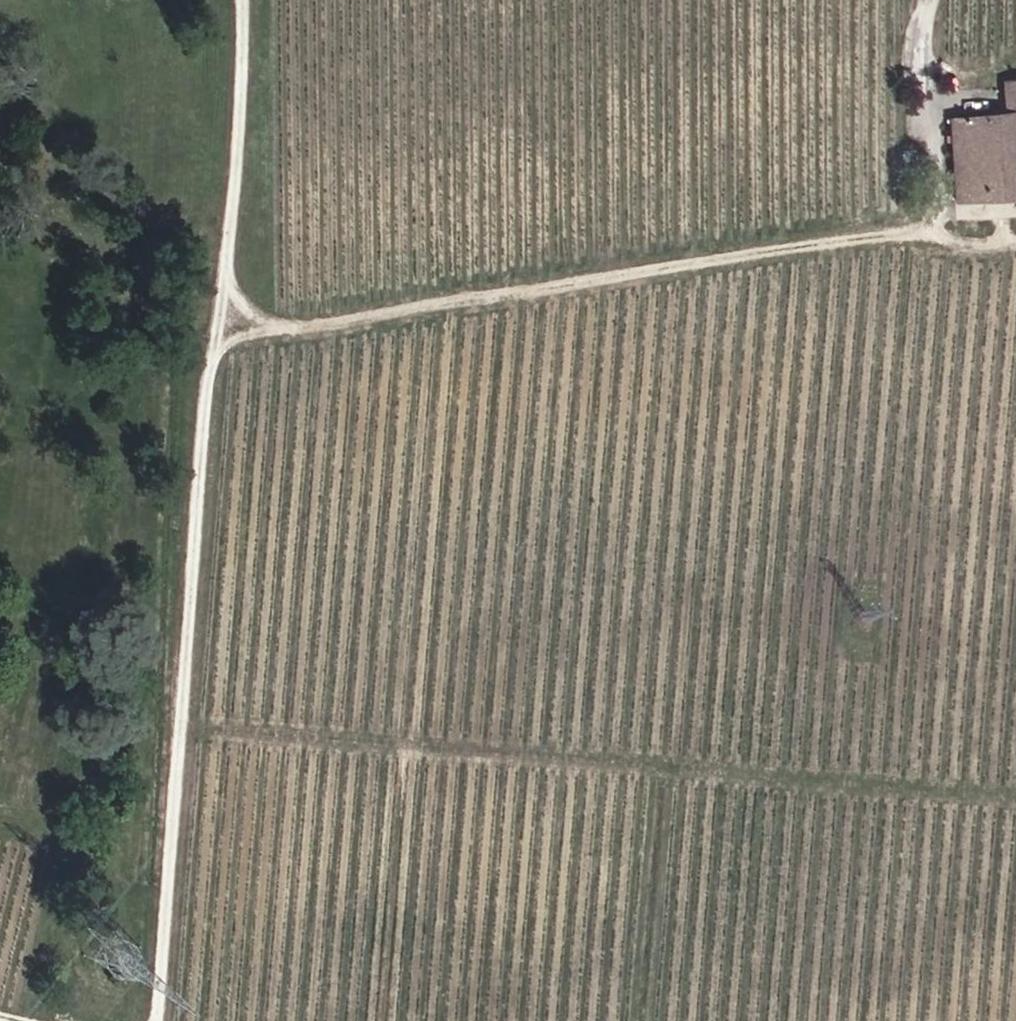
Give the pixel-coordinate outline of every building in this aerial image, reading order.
[(1003,81),(1005,114),(950,119),(954,200),(1015,198),(1015,196),(1014,148),(1015,148),(1015,79),(1003,81)]
